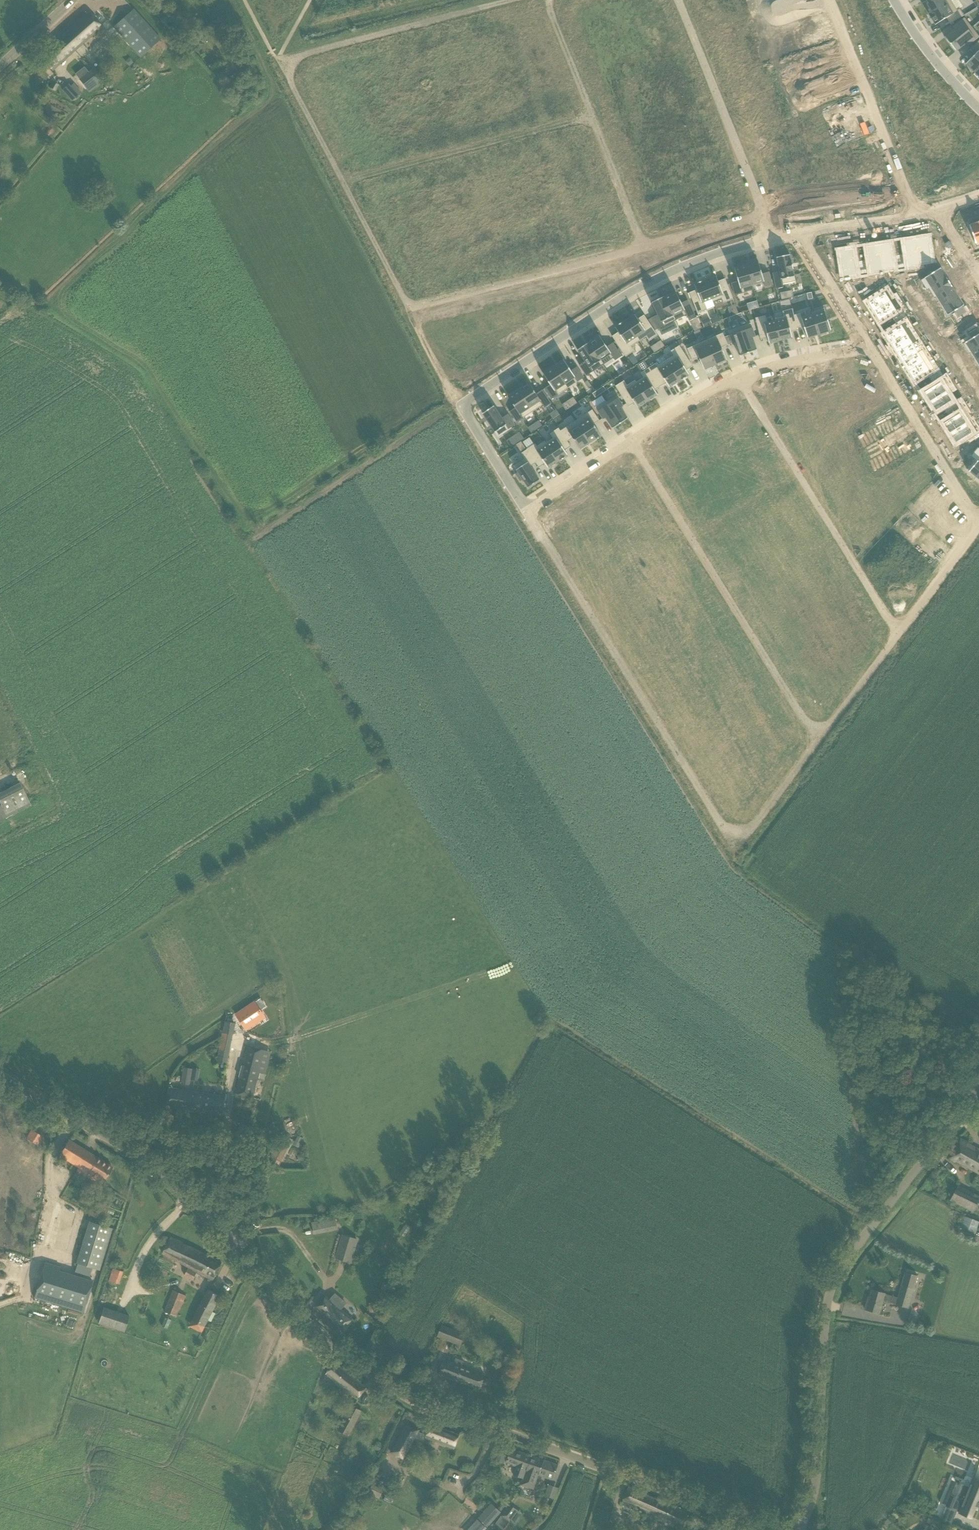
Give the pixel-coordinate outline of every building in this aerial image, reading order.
[(922,3),(928,14),(951,0),(927,0),(922,3)] [(951,0),(928,14),(935,25),(946,18),(950,24),(964,15),(960,9),(957,10),(951,0)] [(133,11),(113,29),(140,59),(160,41),(133,11)] [(101,27),(95,20),(88,13),(39,56),(52,71),(101,27)] [(184,24),(175,13),(167,21),(177,32),(184,24)] [(955,29),(944,37),(950,44),(972,27),(964,18),(953,27),(955,29)] [(950,44),(956,51),(966,43),(968,46),(978,37),(978,36),(972,27),(950,44)] [(965,64),(974,73),(978,68),(978,40),(970,50),(975,54),(965,64)] [(239,63),(234,66),(239,72),(243,70),(239,63)] [(101,78),(94,68),(79,79),(86,89),(101,78)] [(55,91),(58,85),(53,82),(49,88),(55,91)] [(68,84),(61,90),(71,101),(78,95),(70,86),(68,84)] [(969,225),(976,246),(978,245),(978,221),(975,223),(969,225)] [(916,239),(920,265),(920,261),(931,260),(928,237),(916,239)] [(906,253),(899,254),(901,268),(920,265),(916,239),(904,241),(906,253)] [(890,243),(879,245),(882,271),(883,271),(883,270),(894,268),(894,269),(901,268),(899,254),(892,256),(890,243)] [(869,259),(862,260),(864,273),(882,271),(879,245),(867,247),(869,259)] [(853,249),(839,251),(843,277),(864,273),(862,260),(855,261),(853,249)] [(779,272),(773,273),(776,289),(784,287),(783,284),(795,281),(793,269),(792,262),(791,262),(790,254),(776,257),(779,272)] [(758,261),(746,265),(754,290),(753,286),(764,282),(765,287),(772,285),(769,272),(762,274),(758,261)] [(738,281),(732,283),(735,296),(754,290),(746,265),(734,268),(738,281)] [(940,268),(920,280),(926,290),(946,277),(940,268)] [(716,276),(705,280),(713,301),(722,298),(724,303),(733,299),(725,278),(718,281),(716,276)] [(946,277),(926,290),(927,290),(929,289),(934,298),(936,296),(952,287),(946,277)] [(696,290),(689,292),(697,313),(707,310),(704,302),(712,299),(713,301),(705,280),(703,281),(702,281),(697,283),(694,285),(696,290)] [(875,298),(867,302),(874,312),(895,298),(892,299),(887,290),(889,289),(886,283),(874,290),(878,296),(877,296),(874,298),(875,298)] [(952,287),(936,296),(942,306),(958,296),(952,287)] [(664,296),(675,320),(686,315),(688,318),(695,314),(688,300),(681,303),(676,291),(664,296)] [(658,314),(652,317),(657,329),(675,320),(664,296),(652,302),(658,314)] [(958,296),(942,306),(948,315),(955,311),(958,316),(965,312),(962,306),(964,305),(958,296)] [(895,298),(874,312),(874,313),(878,320),(879,321),(890,315),(894,321),(905,314),(895,298)] [(824,308),(812,312),(819,335),(831,331),(824,308)] [(784,316),(775,319),(781,340),(792,337),(791,332),(798,330),(797,328),(794,315),(792,309),(783,311),(784,316)] [(800,313),(794,315),(797,328),(803,326),(807,338),(819,335),(812,312),(811,312),(812,314),(802,318),(800,313)] [(635,314),(625,321),(639,341),(646,336),(649,341),(658,335),(644,315),(638,319),(635,314)] [(897,327),(885,334),(891,344),(911,332),(905,322),(909,320),(905,314),(894,321),(897,327)] [(765,315),(755,318),(761,339),(768,338),(769,343),(781,340),(775,319),(775,321),(767,323),(765,315)] [(618,332),(612,336),(626,357),(634,351),(631,346),(639,341),(625,321),(623,322),(622,322),(618,325),(615,327),(618,332)] [(751,323),(739,327),(748,353),(757,350),(752,337),(755,336),(751,323)] [(739,327),(728,331),(732,344),(735,343),(740,356),(748,353),(739,327)] [(963,344),(969,353),(978,347),(978,333),(978,334),(976,328),(968,333),(972,338),(963,344)] [(911,332),(891,344),(897,353),(917,341),(911,332)] [(723,333),(705,341),(716,365),(727,360),(722,347),(728,345),(723,333)] [(589,342),(588,343),(603,365),(613,358),(615,360),(622,356),(613,343),(607,347),(599,335),(589,342)] [(705,341),(687,349),(692,360),(699,358),(704,370),(716,365),(705,341)] [(917,341),(897,353),(903,362),(922,350),(922,349),(918,352),(913,344),(917,341)] [(588,343),(577,350),(585,361),(579,365),(587,376),(603,365),(588,343)] [(674,355),(666,360),(679,381),(682,380),(687,377),(690,375),(686,370),(693,366),(679,345),(671,351),(674,355)] [(969,353),(969,354),(971,352),(976,361),(978,360),(978,347),(969,353)] [(922,350),(903,362),(908,371),(928,359),(922,350)] [(564,359),(553,366),(568,388),(584,377),(577,367),(571,370),(564,359)] [(928,359),(908,371),(914,381),(926,373),(930,379),(941,372),(938,366),(934,368),(928,359)] [(657,362),(649,368),(661,386),(666,383),(669,387),(679,381),(666,360),(659,365),(657,362)] [(553,366),(543,373),(550,384),(545,388),(552,399),(568,388),(553,366)] [(635,380),(648,401),(658,395),(655,390),(661,386),(649,368),(640,373),(643,377),(636,382),(635,380)] [(934,385),(923,392),(929,401),(946,391),(951,388),(941,372),(930,379),(934,385)] [(624,380),(615,386),(629,407),(635,403),(638,408),(648,401),(635,380),(627,385),(624,380)] [(529,383),(518,389),(533,411),(543,405),(545,408),(551,403),(542,390),(536,394),(529,383)] [(518,389),(508,396),(515,408),(510,411),(517,422),(533,411),(518,389)] [(946,391),(929,401),(935,411),(946,405),(950,410),(961,403),(957,397),(952,400),(946,391)] [(606,400),(605,400),(620,423),(628,418),(621,407),(623,406),(616,396),(607,402),(606,400)] [(605,400),(595,407),(603,419),(606,417),(613,428),(620,423),(605,400)] [(863,402),(852,409),(856,415),(867,408),(863,402)] [(950,419),(943,423),(949,433),(971,420),(961,403),(950,410),(953,416),(953,417),(950,418),(950,419)] [(494,406),(483,413),(498,436),(515,425),(508,414),(502,418),(494,406)] [(592,409),(576,420),(591,442),(601,435),(594,424),(600,420),(592,409)] [(832,410),(825,414),(827,418),(834,413),(832,410)] [(814,417),(798,427),(804,435),(819,426),(814,417)] [(887,417),(870,428),(877,438),(885,433),(889,438),(895,434),(891,429),(894,427),(887,417)] [(558,428),(571,446),(568,441),(573,438),(580,449),(591,442),(576,420),(560,431),(558,428)] [(949,433),(955,443),(962,439),(963,439),(965,437),(966,437),(970,443),(978,437),(978,433),(977,430),(976,430),(970,421),(971,420),(949,433)] [(819,426),(804,435),(809,444),(825,434),(819,426)] [(545,441),(544,441),(558,462),(560,460),(561,460),(565,457),(568,455),(565,450),(571,446),(558,428),(550,433),(553,438),(546,443),(545,441)] [(524,439),(520,433),(507,441),(511,447),(524,439)] [(825,434),(809,444),(814,452),(832,440),(829,442),(825,434)] [(832,440),(814,452),(817,450),(821,458),(837,448),(832,440)] [(535,443),(527,449),(539,467),(545,464),(548,468),(558,462),(544,441),(537,446),(535,443)] [(837,448),(821,458),(827,467),(843,457),(837,448)] [(967,469),(978,480),(978,449),(978,448),(971,456),(975,460),(967,469)] [(524,458),(514,466),(518,472),(515,474),(520,481),(523,479),(528,487),(540,480),(531,466),(536,463),(539,468),(539,467),(527,449),(521,453),(524,458)] [(902,460),(895,464),(901,474),(917,464),(911,455),(908,456),(905,451),(899,454),(902,460)] [(917,464),(901,474),(907,483),(922,473),(917,464)] [(695,472),(684,479),(688,485),(699,478),(695,472)] [(922,473),(907,483),(912,492),(928,483),(922,473)] [(750,483),(745,486),(748,491),(753,488),(750,483)] [(878,483),(873,486),(876,491),(881,488),(878,483)] [(928,483),(912,492),(918,502),(912,505),(913,505),(924,499),(934,492),(928,483)] [(858,495),(848,501),(854,510),(869,500),(864,492),(870,488),(858,495)] [(924,499),(913,505),(916,511),(928,504),(924,499)] [(640,500),(628,507),(632,513),(640,508),(643,506),(640,500)] [(869,500),(854,510),(858,518),(856,519),(856,520),(874,508),(869,500)] [(874,508),(856,520),(861,528),(877,518),(872,510),(875,509),(874,508)] [(877,518),(861,528),(866,536),(882,526),(877,518)] [(921,525),(916,531),(927,539),(931,533),(941,541),(948,531),(932,519),(925,528),(921,525)] [(903,524),(896,529),(898,532),(906,528),(903,524)] [(882,526),(866,536),(871,544),(887,534),(882,526)] [(917,540),(909,549),(925,561),(933,552),(923,544),(927,539),(916,531),(912,536),(917,540)] [(887,534),(871,544),(877,553),(892,543),(887,534)] [(897,555),(893,560),(904,568),(908,563),(918,571),(925,561),(909,549),(902,558),(897,555)] [(0,793),(0,794),(13,814),(31,805),(20,783),(0,793)] [(13,814),(0,794),(0,821),(13,814)] [(255,1002),(236,1015),(246,1029),(265,1017),(260,1010),(255,1002)] [(218,1056),(216,1062),(227,1065),(228,1059),(236,1023),(225,1021),(218,1056)] [(271,1052),(247,1045),(235,1093),(253,1098),(259,1073),(266,1074),(271,1052)] [(183,1067),(181,1084),(190,1086),(191,1079),(192,1068),(183,1067)] [(169,1087),(167,1096),(166,1106),(222,1115),(225,1096),(169,1087)] [(26,1138),(37,1145),(42,1137),(31,1130),(26,1138)] [(293,1139),(282,1134),(271,1155),(282,1161),(293,1139)] [(950,1158),(958,1163),(978,1174),(978,1150),(969,1144),(960,1139),(950,1158)] [(68,1140),(63,1148),(59,1154),(80,1167),(79,1170),(101,1184),(112,1167),(68,1140)] [(428,1180),(414,1188),(419,1195),(424,1192),(426,1194),(434,1189),(428,1180)] [(975,1209),(978,1212),(978,1197),(959,1187),(951,1201),(974,1212),(975,1209)] [(89,1215),(102,1219),(103,1216),(102,1216),(105,1206),(94,1202),(89,1215)] [(323,1220),(311,1223),(314,1234),(322,1232),(321,1227),(336,1224),(335,1218),(323,1220)] [(978,1225),(978,1223),(966,1218),(963,1228),(976,1233),(978,1225)] [(112,1229),(89,1222),(76,1263),(99,1270),(112,1229)] [(350,1261),(356,1240),(343,1236),(337,1256),(350,1261)] [(171,1237),(166,1246),(162,1254),(189,1267),(185,1275),(193,1279),(197,1271),(214,1280),(222,1263),(182,1244),(183,1243),(171,1237)] [(44,1263),(34,1298),(83,1312),(92,1281),(59,1271),(60,1267),(44,1263)] [(122,1272),(113,1269),(109,1281),(118,1284),(122,1272)] [(867,1300),(865,1309),(874,1312),(879,1313),(883,1300),(908,1308),(917,1276),(906,1273),(898,1298),(872,1290),(870,1297),(869,1301),(867,1300)] [(173,1290),(164,1311),(176,1316),(179,1309),(180,1309),(185,1295),(173,1290)] [(192,1320),(205,1327),(220,1296),(208,1290),(192,1320)] [(326,1296),(316,1308),(342,1330),(352,1318),(341,1309),(346,1304),(334,1294),(330,1299),(326,1296)] [(128,1316),(104,1308),(99,1324),(123,1332),(128,1316)] [(465,1333),(442,1324),(437,1337),(461,1346),(465,1333)] [(497,1343),(503,1345),(505,1338),(499,1336),(497,1343)] [(443,1359),(442,1364),(438,1373),(480,1389),(485,1375),(462,1366),(464,1362),(455,1359),(453,1363),(443,1359)] [(335,1362),(329,1370),(325,1374),(357,1399),(366,1387),(335,1362)] [(339,1430),(348,1435),(361,1411),(351,1406),(339,1430)] [(408,1423),(391,1452),(399,1457),(399,1456),(402,1458),(410,1445),(404,1442),(409,1435),(414,1438),(424,1442),(425,1438),(454,1449),(459,1435),(430,1423),(426,1434),(418,1431),(419,1429),(408,1423)] [(378,1441),(374,1448),(379,1452),(384,1444),(378,1441)] [(523,1478),(531,1456),(518,1451),(517,1452),(511,1450),(506,1462),(513,1464),(513,1465),(516,1466),(513,1474),(523,1478)] [(498,1451),(495,1460),(504,1464),(507,1454),(498,1451)] [(531,1456),(523,1478),(521,1484),(534,1488),(537,1479),(538,1474),(553,1479),(558,1465),(531,1456)] [(463,1470),(470,1472),(472,1464),(465,1462),(463,1470)] [(941,1504),(945,1506),(948,1507),(947,1508),(949,1509),(949,1508),(956,1511),(972,1517),(975,1509),(977,1510),(978,1507),(978,1506),(978,1504),(978,1481),(973,1479),(972,1478),(969,1487),(962,1484),(963,1482),(961,1481),(961,1480),(959,1480),(956,1479),(956,1481),(955,1482),(956,1482),(961,1484),(956,1497),(950,1495),(945,1493),(941,1504)] [(555,1498),(558,1487),(548,1484),(544,1495),(555,1498)] [(371,1485),(367,1494),(378,1499),(382,1490),(371,1485)] [(628,1487),(624,1496),(621,1502),(682,1529),(689,1513),(628,1487)] [(484,1515),(480,1519),(488,1527),(492,1522),(501,1512),(491,1504),(482,1513),(484,1515)] [(495,1524),(503,1529),(509,1522),(510,1521),(518,1511),(518,1510),(509,1504),(501,1516),(495,1524)]
